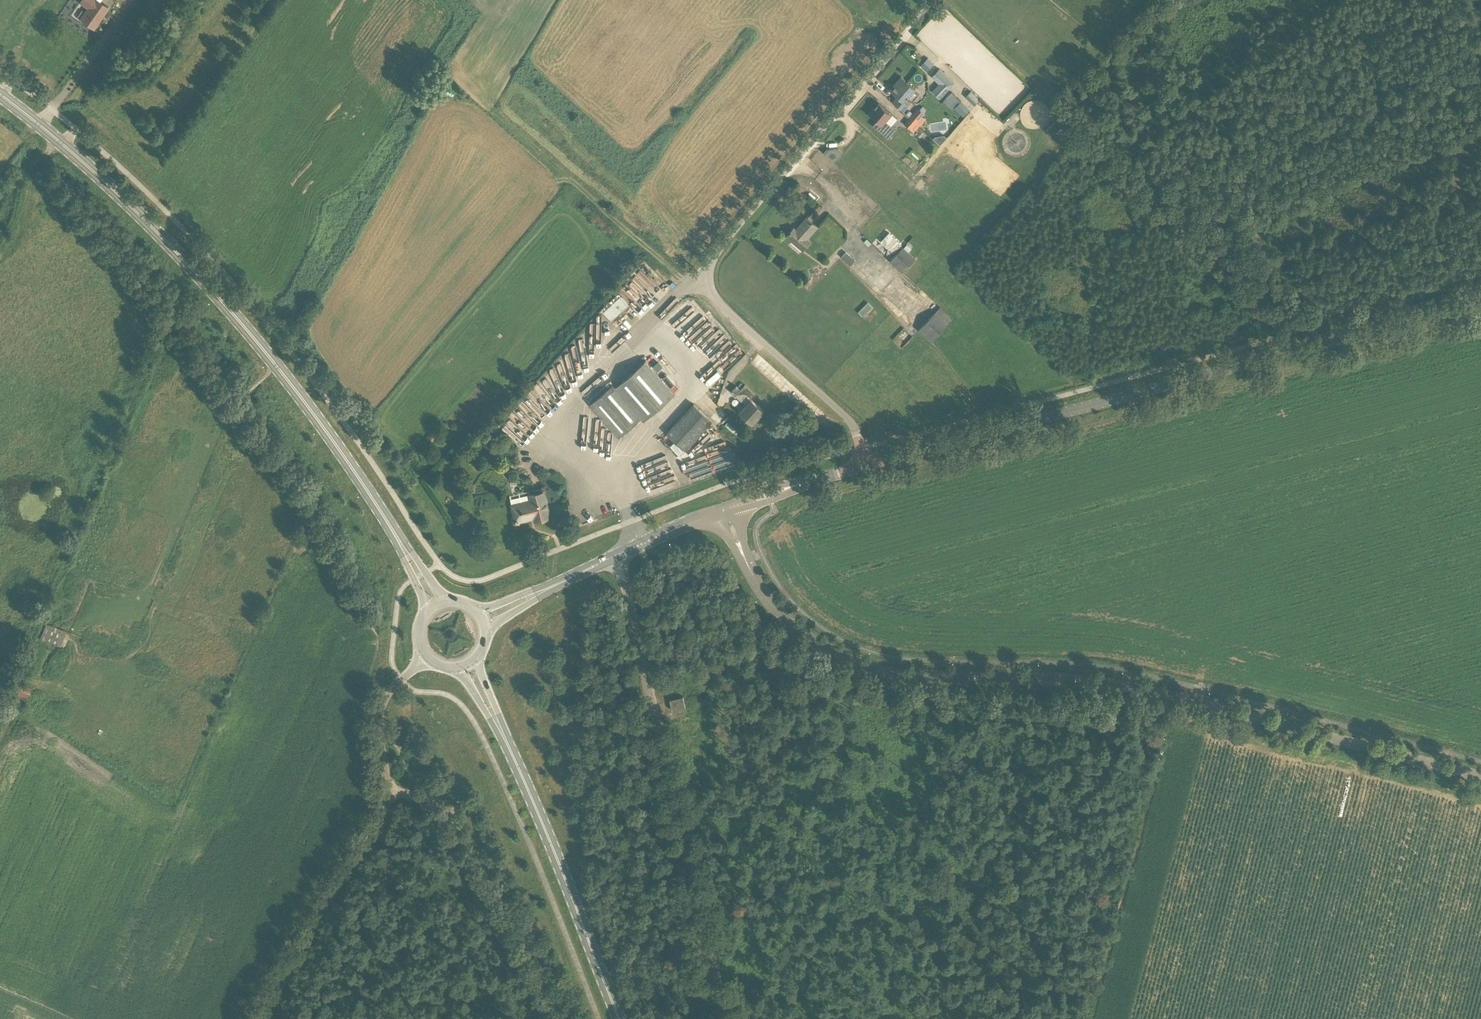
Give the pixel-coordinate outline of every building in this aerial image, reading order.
[(80,2),(89,8),(81,19),(94,29),(108,8),(97,0),(82,0),(80,2)] [(934,74),(943,82),(943,84),(935,93),(940,98),(954,83),(939,68),(934,74)] [(907,98),(915,88),(901,76),(890,90),(897,96),(893,102),(903,111),(911,102),(907,98)] [(974,105),(980,99),(971,91),(965,97),(974,105)] [(956,96),(952,92),(943,101),(953,110),(955,107),(964,116),(970,110),(961,101),(956,96)] [(869,114),(878,121),(873,125),(889,139),(897,130),(886,121),(892,114),(879,103),(869,114)] [(918,108),(909,119),(917,126),(923,118),(921,116),(924,113),(918,108)] [(918,127),(917,126),(909,119),(904,124),(914,132),(918,127)] [(827,149),(824,152),(834,162),(843,153),(839,149),(827,149)] [(807,239),(818,226),(807,217),(796,230),(794,228),(787,236),(792,241),(794,239),(805,248),(810,242),(807,239)] [(889,232),(881,241),(894,253),(902,244),(889,232)] [(916,257),(904,246),(891,260),(903,272),(916,257)] [(851,266),(857,261),(847,252),(842,257),(851,266)] [(600,309),(614,324),(632,307),(617,292),(600,309)] [(872,306),(867,302),(858,312),(862,316),(872,306)] [(940,307),(919,330),(931,342),(953,319),(940,307)] [(675,394),(646,360),(616,387),(613,384),(590,404),(619,437),(641,417),(644,420),(675,394)] [(737,386),(731,392),(746,406),(741,412),(753,423),(764,411),(750,398),(755,393),(745,384),(741,389),(737,386)] [(712,420),(694,404),(667,433),(685,450),(712,420)] [(550,517),(544,492),(530,495),(531,501),(512,506),(515,517),(513,520),(514,522),(516,524),(519,523),(520,521),(535,517),(536,520),(540,519),(542,520),(545,520),(546,518),(550,517)] [(58,646),(65,631),(45,623),(38,638),(58,646)] [(25,701),(29,686),(17,682),(12,697),(25,701)] [(723,756),(717,730),(710,731),(716,758),(723,756)]
